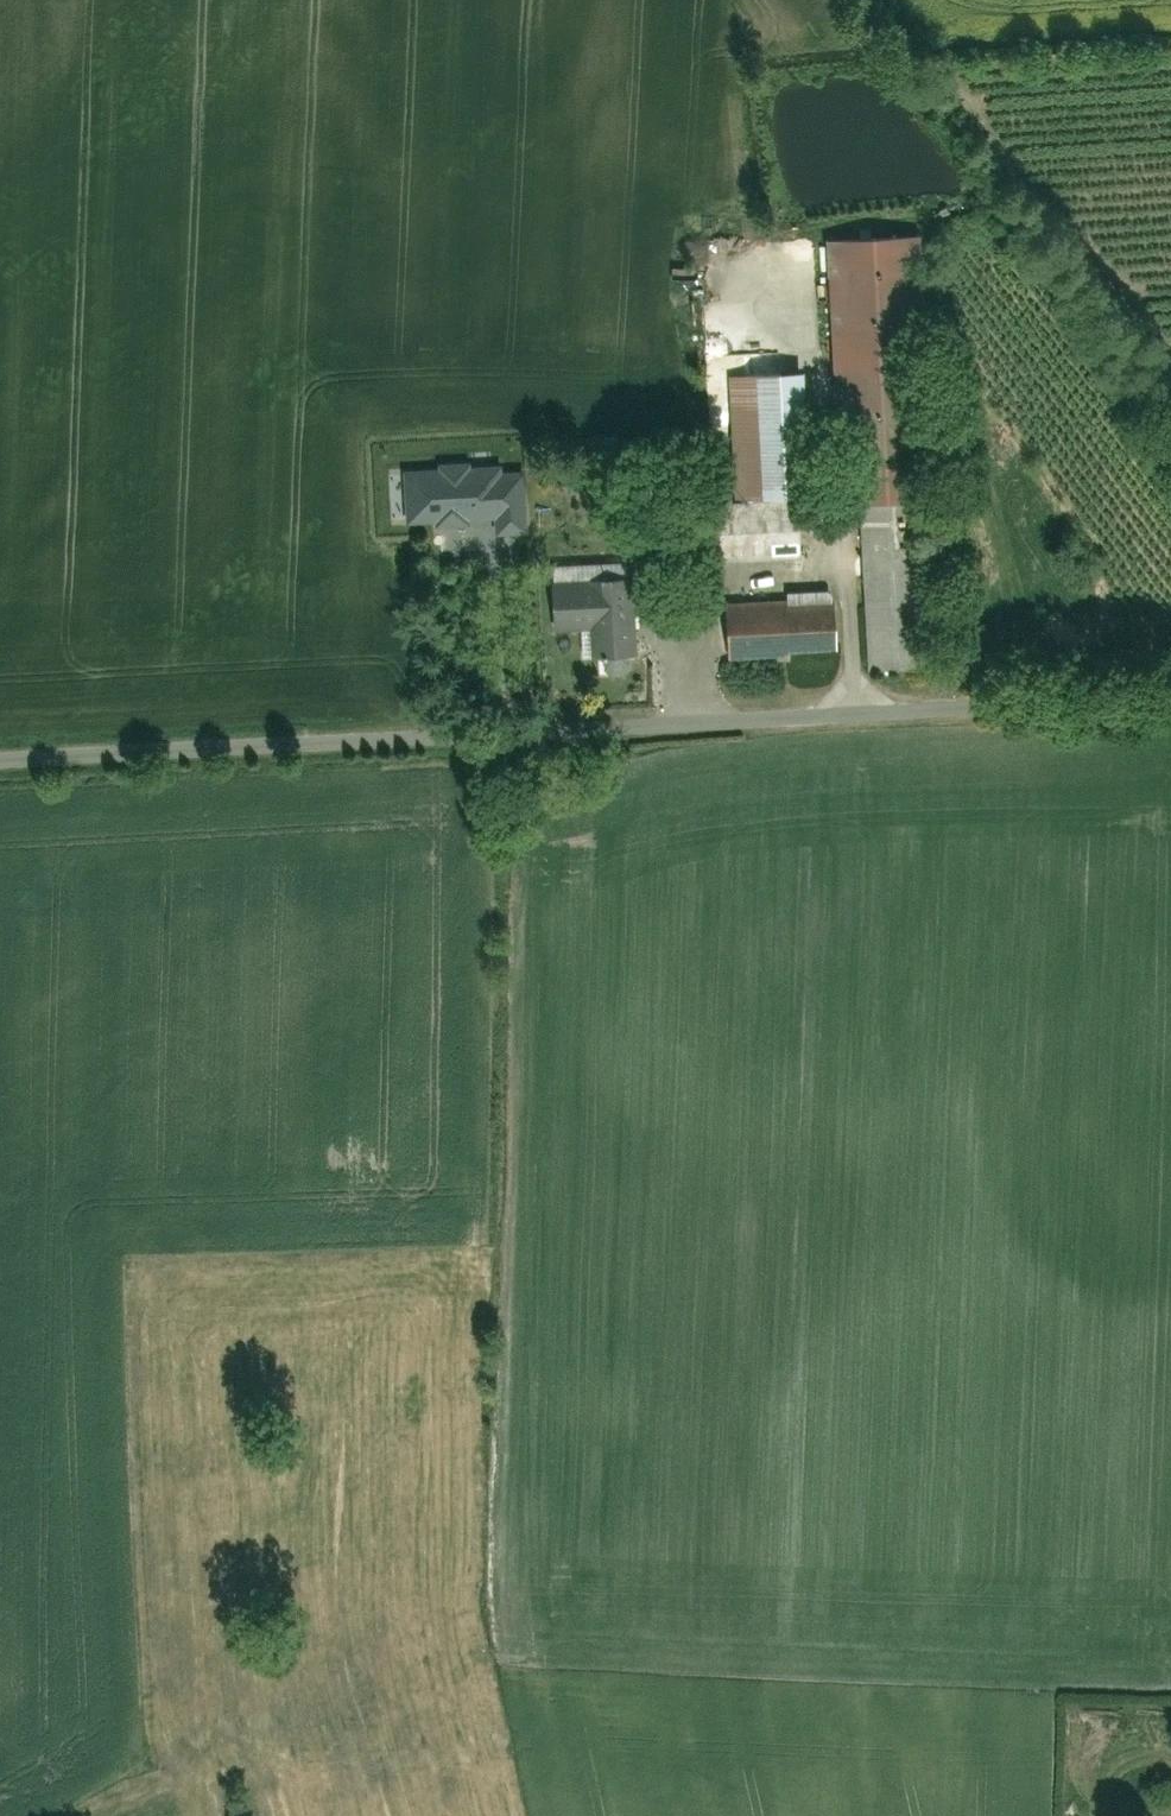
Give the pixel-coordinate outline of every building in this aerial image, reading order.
[(866,668),(923,665),(916,507),(928,506),(916,237),(820,241),(832,510),(859,509),(866,668)] [(732,379),(735,498),(798,496),(795,377),(732,379)] [(438,521),(467,520),(466,515),(499,513),(500,529),(523,527),(520,474),(499,476),(499,468),(467,470),(467,465),(443,466),(443,471),(408,473),(410,519),(438,517),(438,521)] [(717,511),(718,565),(795,564),(794,509),(717,511)] [(624,672),(630,665),(630,653),(634,653),(629,563),(554,567),(557,625),(598,623),(599,654),(605,654),(606,667),(612,673),(624,672)] [(717,606),(720,660),(829,653),(825,599),(717,606)]
